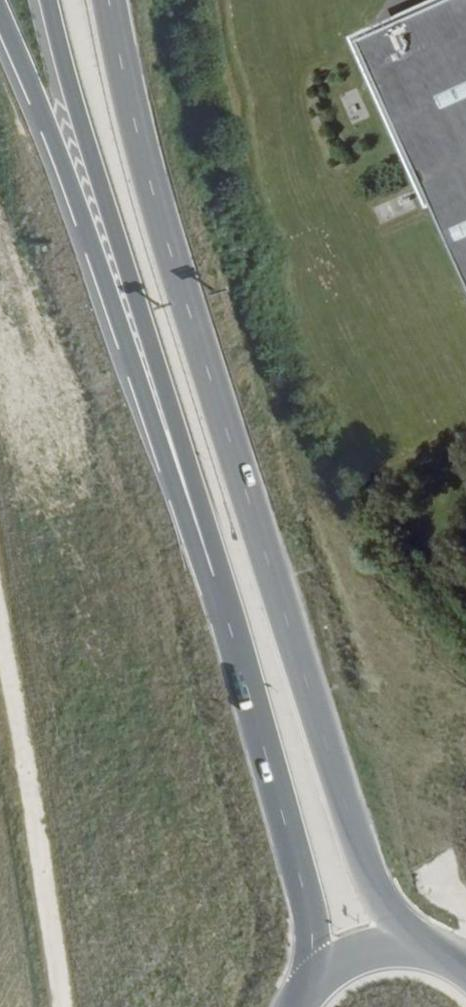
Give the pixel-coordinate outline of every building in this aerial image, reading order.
[(358,41),(465,295),(465,0),(450,0),(358,41)]
